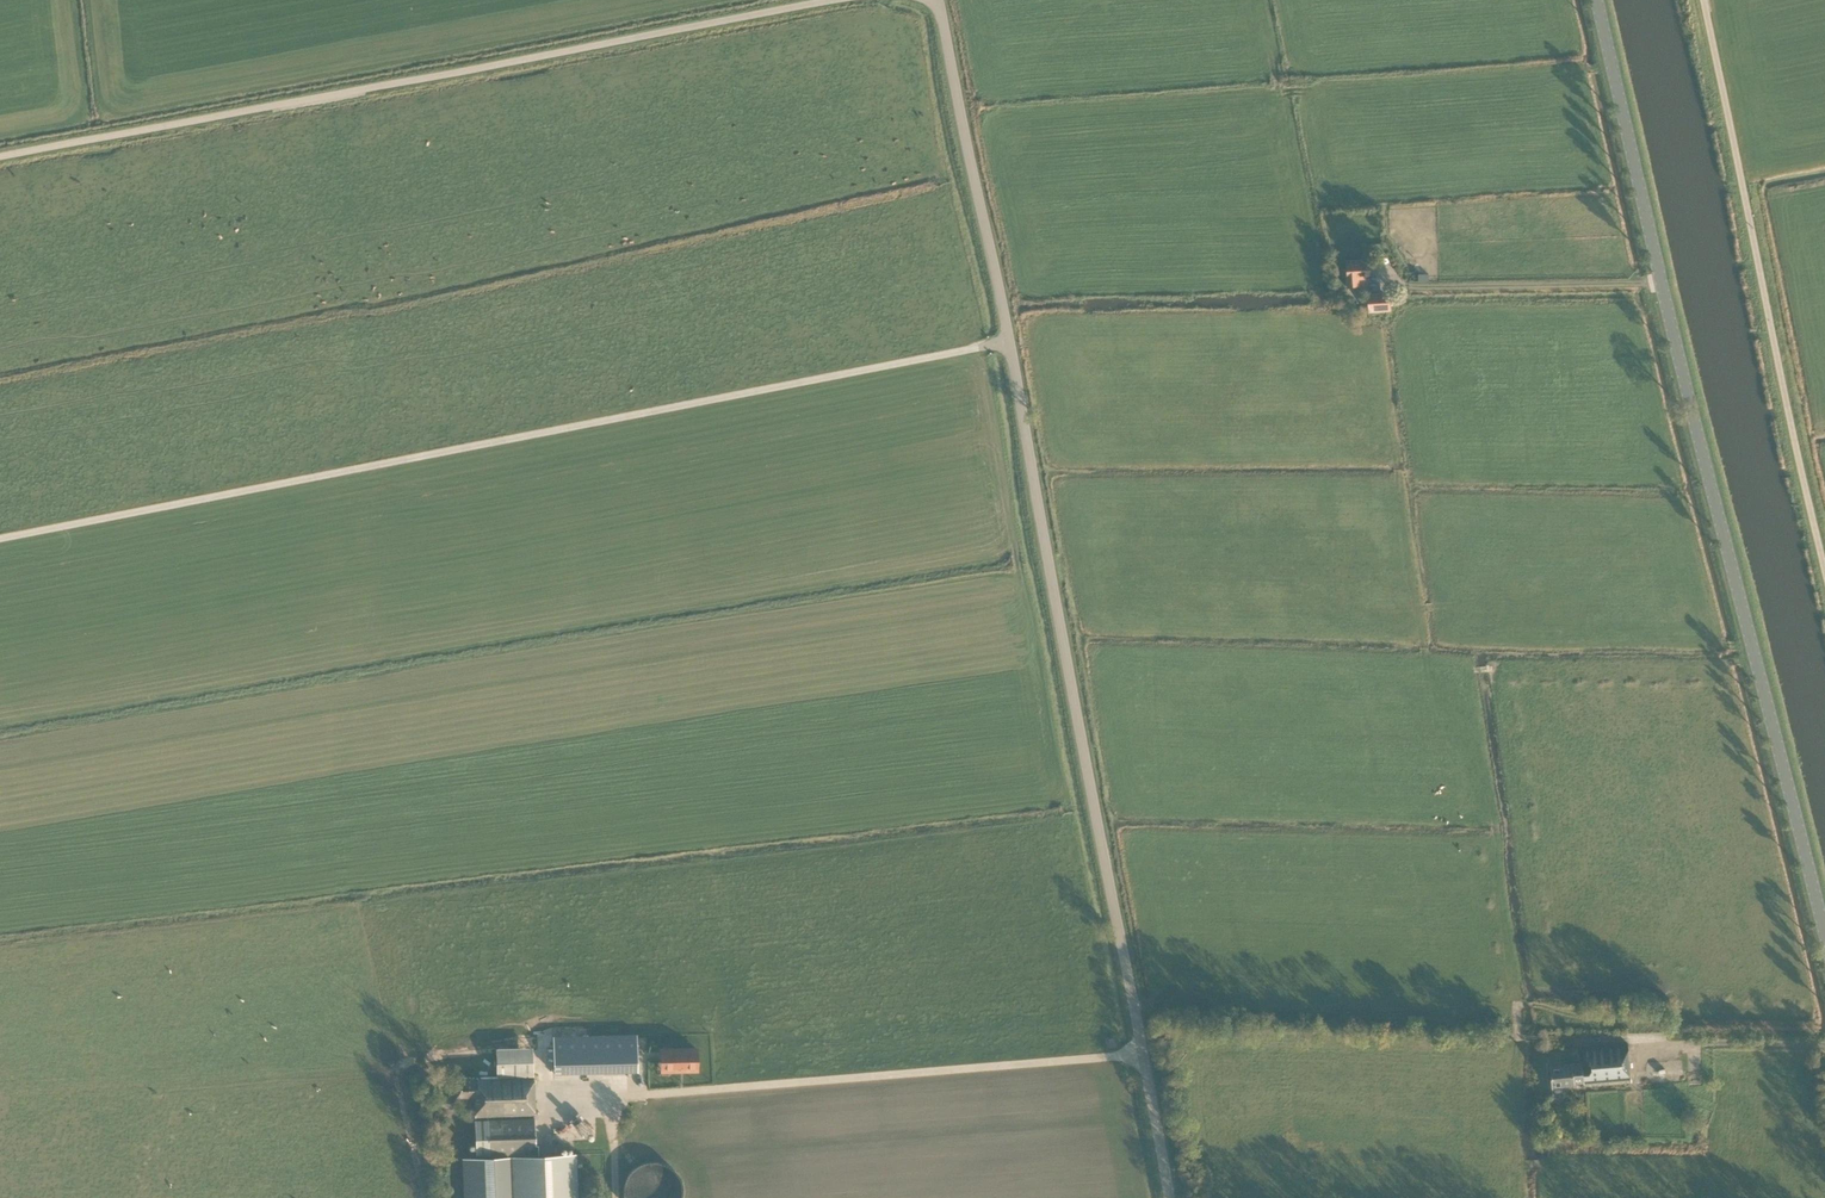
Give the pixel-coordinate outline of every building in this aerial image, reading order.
[(1364,263),(1364,259),(1346,260),(1348,286),(1359,285),(1358,279),(1365,278),(1365,274),(1370,274),(1369,262),(1364,263)] [(1369,312),(1391,310),(1390,292),(1368,293),(1369,312)] [(636,1034),(553,1036),(554,1073),(637,1071),(636,1034)] [(1630,1082),(1627,1043),(1579,1047),(1581,1063),(1548,1066),(1550,1087),(1573,1085),(1573,1084),(1582,1083),(1582,1086),(1630,1082)] [(537,1155),(537,1146),(535,1146),(533,1076),(532,1046),(495,1047),(496,1077),(455,1078),(455,1096),(473,1096),(474,1118),(474,1157),(464,1158),(466,1197),(577,1197),(575,1153),(537,1155)] [(697,1069),(696,1049),(661,1049),(661,1063),(670,1063),(670,1070),(697,1069)] [(453,1108),(452,1095),(437,1097),(438,1109),(453,1108)] [(637,1170),(633,1171),(632,1177),(636,1178),(635,1180),(638,1187),(639,1187),(640,1190),(641,1190),(639,1197),(674,1197),(677,1182),(671,1163),(658,1160),(644,1165),(656,1168),(658,1174),(650,1177),(636,1173),(637,1170)]
